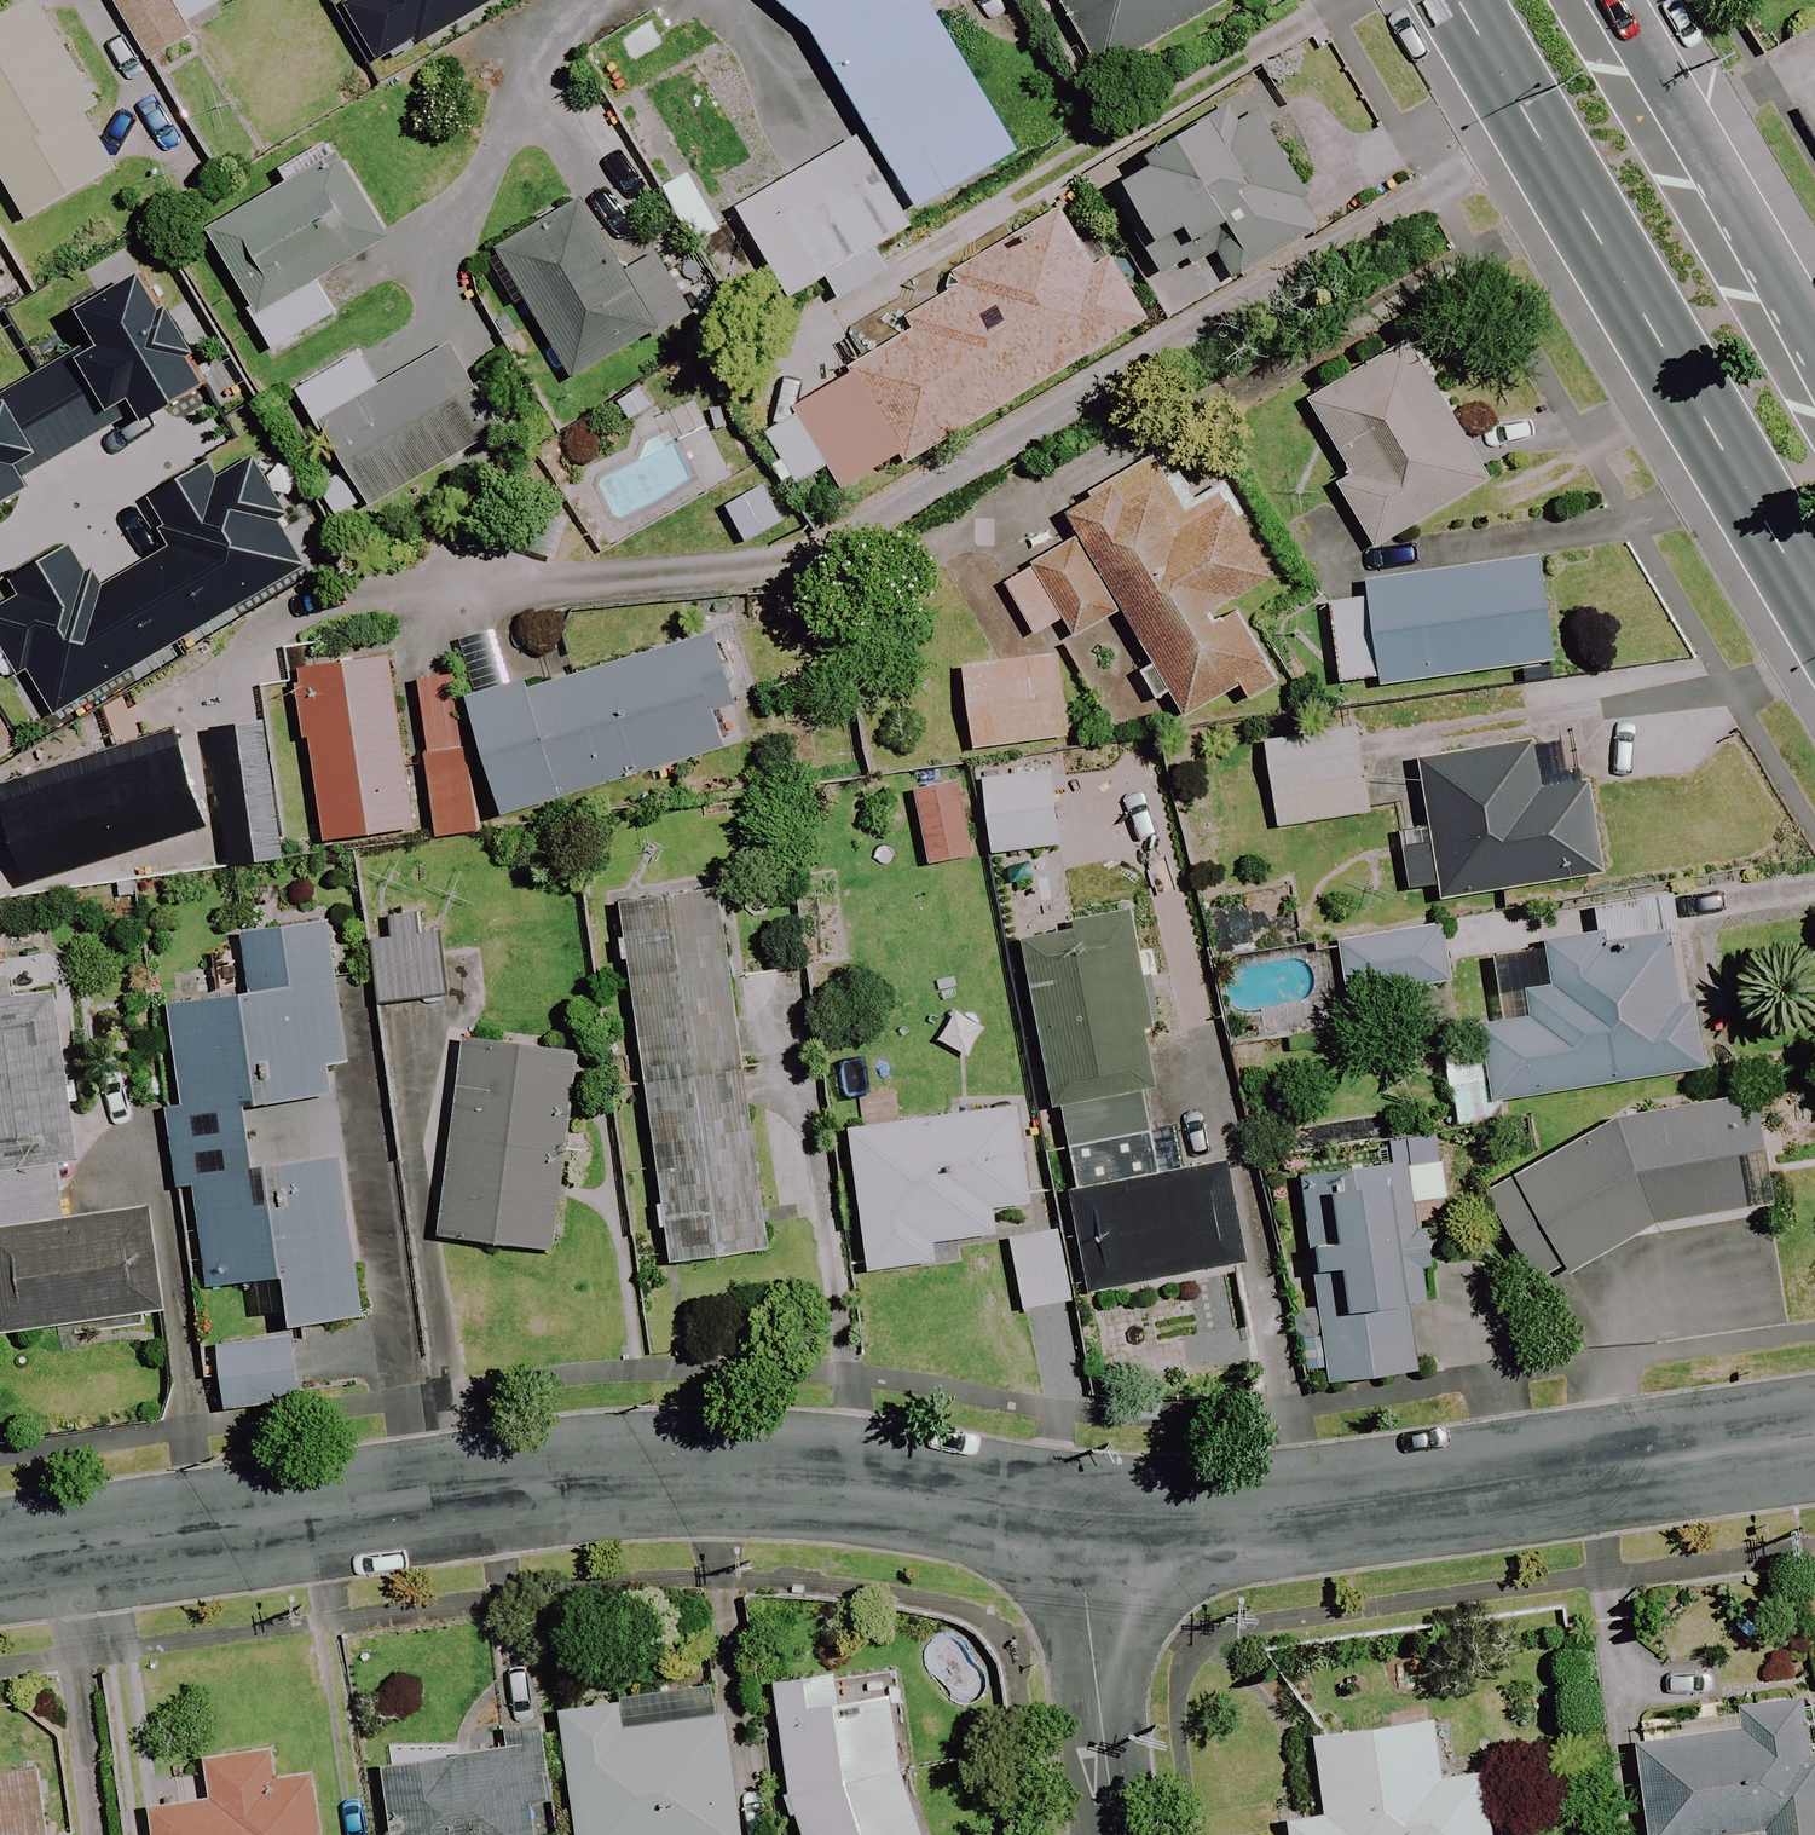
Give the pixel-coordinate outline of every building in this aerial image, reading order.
[(216,0),(114,0),(151,62),(226,17),(216,0)] [(338,7),(381,82),(522,0),(349,0),(338,7)] [(1015,185),(914,19),(895,0),(775,0),(763,13),(833,82),(874,146),(743,229),(798,316),(1015,185)] [(1123,79),(1264,1),(1263,0),(1080,0),(1123,79)] [(35,2),(0,22),(0,176),(26,222),(114,173),(81,115),(94,108),(35,2)] [(1254,261),(1318,222),(1304,201),(1327,187),(1289,125),(1277,132),(1255,96),(1109,186),(1152,256),(1224,212),(1254,261)] [(386,245),(341,160),(209,230),(273,351),(336,318),(317,282),(386,245)] [(621,269),(587,207),(501,255),(573,383),(689,318),(652,252),(621,269)] [(1096,266),(1064,212),(956,276),(962,286),(898,324),(909,343),(764,429),(799,486),(830,468),(844,492),(905,456),(910,464),(1149,322),(1111,258),(1096,266)] [(85,334),(58,392),(73,400),(0,551),(0,571),(86,612),(165,448),(127,429),(156,368),(85,334)] [(1493,482),(1412,344),(1311,403),(1353,475),(1337,484),(1376,550),(1493,482)] [(499,435),(447,350),(382,391),(360,356),(299,393),(373,513),(499,435)] [(1159,708),(1172,701),(1182,721),(1241,689),(1248,702),(1282,684),(1275,671),(1237,599),(1273,580),(1224,486),(1196,501),(1169,450),(1061,508),(1079,541),(1005,580),(1035,638),(1064,622),(1074,640),(1124,613),(1154,668),(1142,675),(1159,708)] [(1560,662),(1544,557),(1327,590),(1342,695),(1560,662)] [(729,749),(719,714),(735,709),(713,636),(697,641),(473,708),(506,816),(729,749)] [(1068,738),(1057,656),(962,670),(973,751),(1068,738)] [(418,829),(406,761),(388,658),(295,674),(325,846),(405,832),(418,829)] [(11,732),(0,714),(0,739),(11,732)] [(311,855),(287,721),(209,735),(233,869),(311,855)] [(1277,827),(1369,815),(1361,760),(1357,730),(1266,742),(1277,827)] [(175,732),(0,790),(0,794),(31,887),(207,829),(175,732)] [(1403,849),(1409,895),(1438,891),(1439,900),(1604,878),(1591,784),(1538,791),(1531,737),(1420,752),(1427,808),(1432,845),(1403,849)] [(425,757),(439,836),(482,829),(468,750),(425,757)] [(1061,846),(1052,774),(984,781),(992,854),(1061,846)] [(971,859),(956,784),(914,792),(929,868),(971,859)] [(762,1207),(741,1072),(776,1067),(763,988),(729,994),(713,894),(618,909),(675,1267),(770,1252),(762,1207)] [(1165,1173),(1126,914),(1077,921),(1079,934),(1026,942),(1051,1107),(1062,1105),(1090,1292),(1239,1270),(1223,1164),(1165,1173)] [(395,919),(397,942),(372,944),(377,1004),(446,999),(442,938),(420,940),(418,918),(395,919)] [(348,1061),(331,923),(242,935),(250,995),(171,1005),(184,1107),(169,1109),(180,1189),(196,1187),(209,1287),(286,1277),(292,1327),(363,1318),(342,1152),(257,1163),(250,1107),(336,1096),(331,1063),(348,1061)] [(1450,987),(1442,925),(1339,938),(1347,1000),(1450,987)] [(1677,1006),(1665,937),(1552,956),(1557,988),(1502,997),(1507,1024),(1488,1027),(1501,1102),(1703,1068),(1692,1004),(1677,1006)] [(49,995),(0,1002),(0,1335),(0,1338),(166,1312),(143,1166),(77,1176),(49,995)] [(573,1055),(468,1042),(444,1238),(550,1251),(573,1055)] [(1031,1204),(1017,1106),(849,1130),(869,1273),(937,1263),(935,1244),(997,1235),(994,1209),(1031,1204)] [(1794,1116),(1648,1120),(1543,1182),(1601,1278),(1705,1216),(1796,1213),(1794,1116)] [(1428,1306),(1415,1203),(1450,1198),(1445,1163),(1411,1167),(1303,1181),(1319,1302),(1295,1305),(1305,1385),(1422,1370),(1414,1308),(1428,1306)] [(1064,1227),(1008,1236),(1021,1314),(1078,1304),(1064,1227)] [(301,1401),(294,1339),(212,1348),(219,1410),(301,1401)] [(884,1669),(779,1684),(797,1805),(807,1834),(924,1834),(895,1745),(884,1669)] [(1808,1698),(1738,1709),(1741,1728),(1637,1745),(1651,1834),(1814,1834),(1814,1738),(1808,1698)] [(617,1704),(562,1712),(580,1834),(741,1834),(724,1718),(621,1733),(617,1704)] [(1434,1721),(1316,1737),(1327,1816),(1291,1821),(1293,1834),(1494,1834),(1485,1774),(1442,1780),(1434,1721)] [(275,1749),(206,1759),(212,1798),(149,1808),(153,1834),(323,1834),(313,1773),(280,1778),(275,1749)] [(528,1750),(384,1768),(393,1834),(538,1834),(528,1750)] [(35,1771),(0,1776),(0,1834),(44,1834),(35,1771)]
